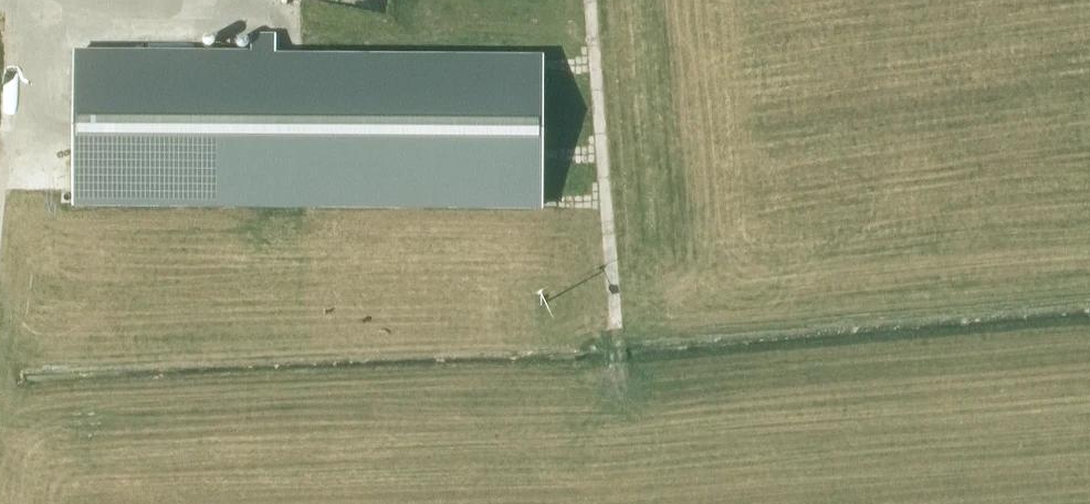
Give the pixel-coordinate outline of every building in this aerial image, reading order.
[(72,208),(543,211),(544,55),(276,54),(276,34),(251,34),(251,52),(73,51),(72,208)]
